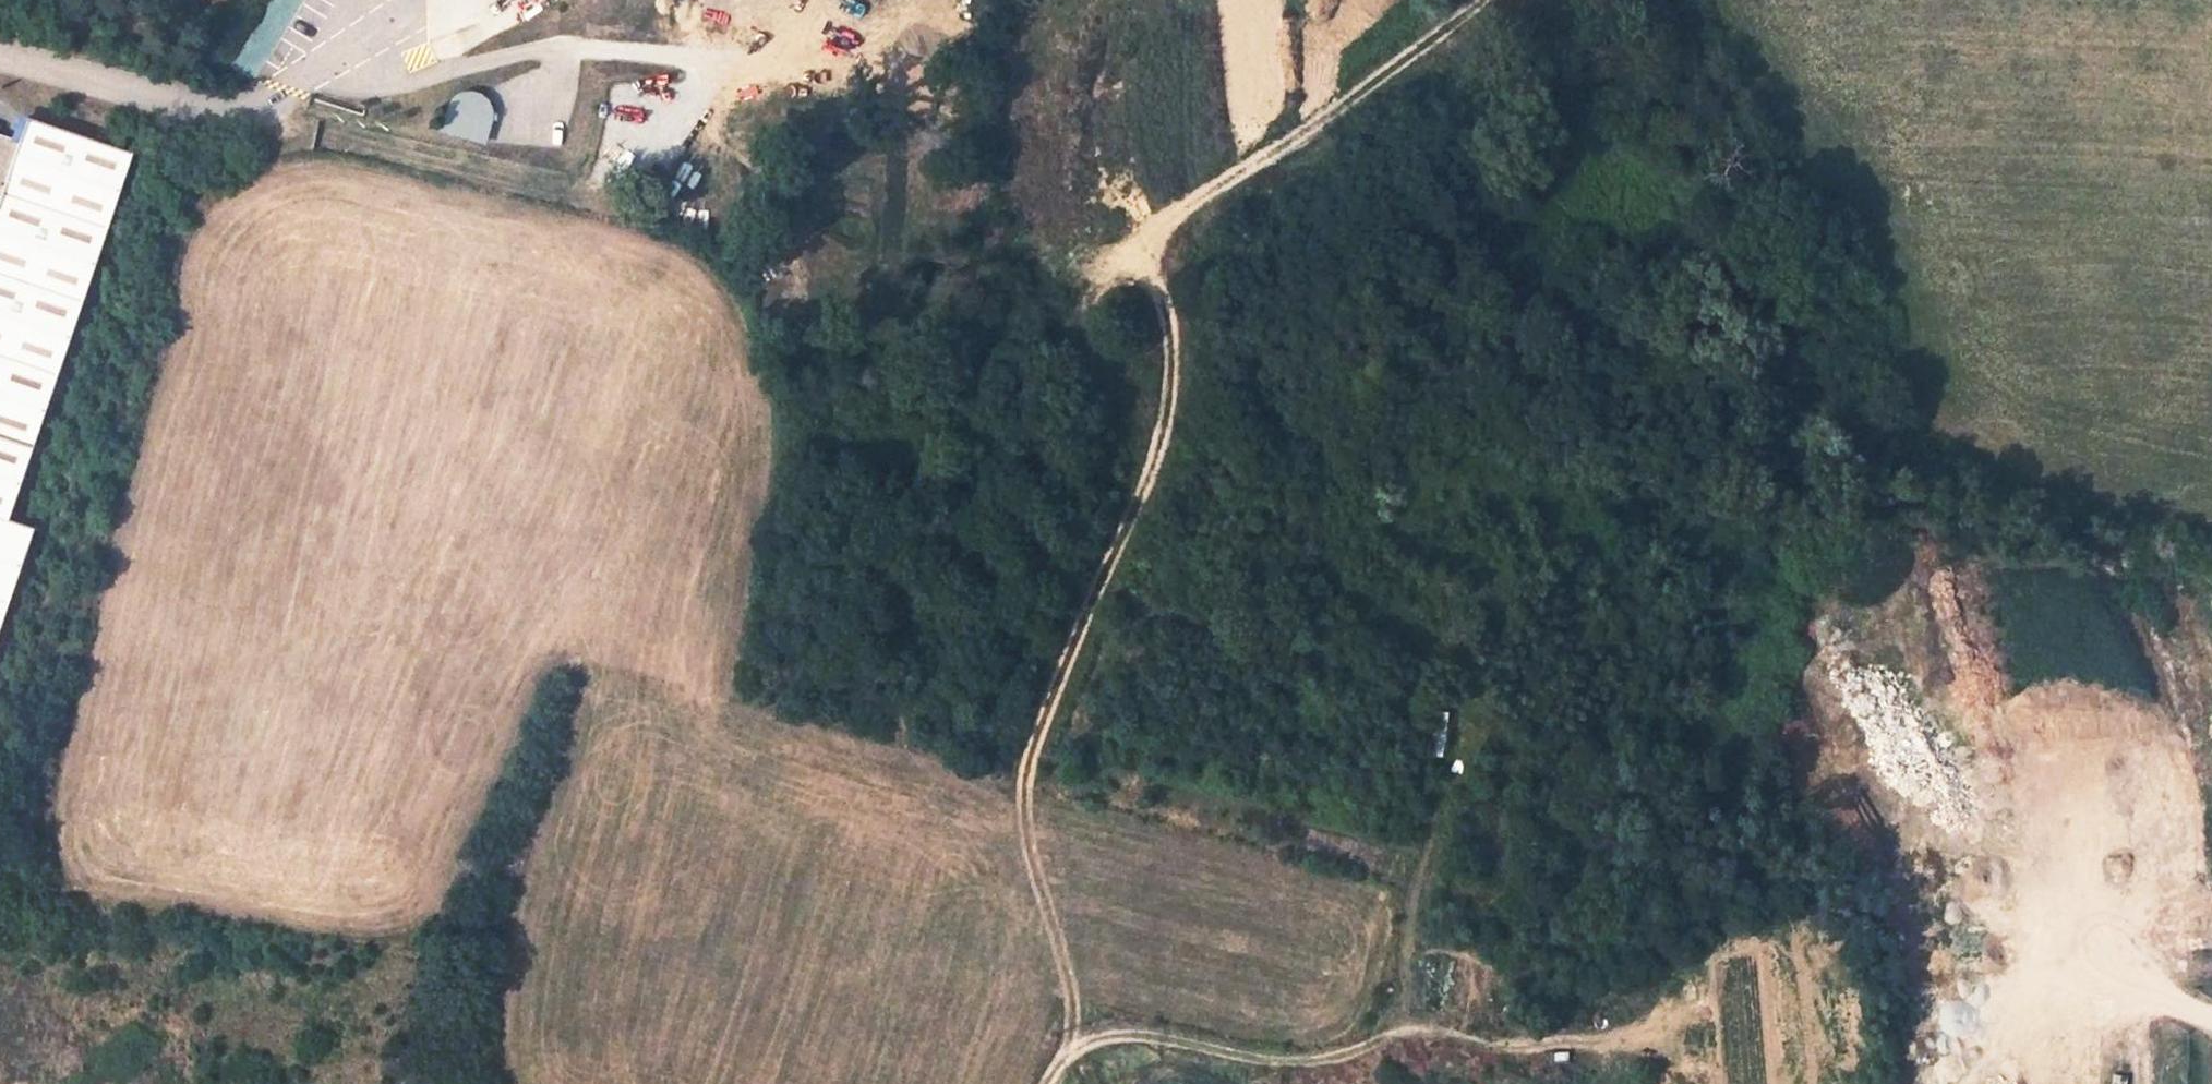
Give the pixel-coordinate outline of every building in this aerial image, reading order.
[(446,85),(435,130),(478,141),(489,95),(446,85)] [(29,516),(3,507),(131,139),(25,102),(18,124),(0,119),(0,599),(29,516)]
